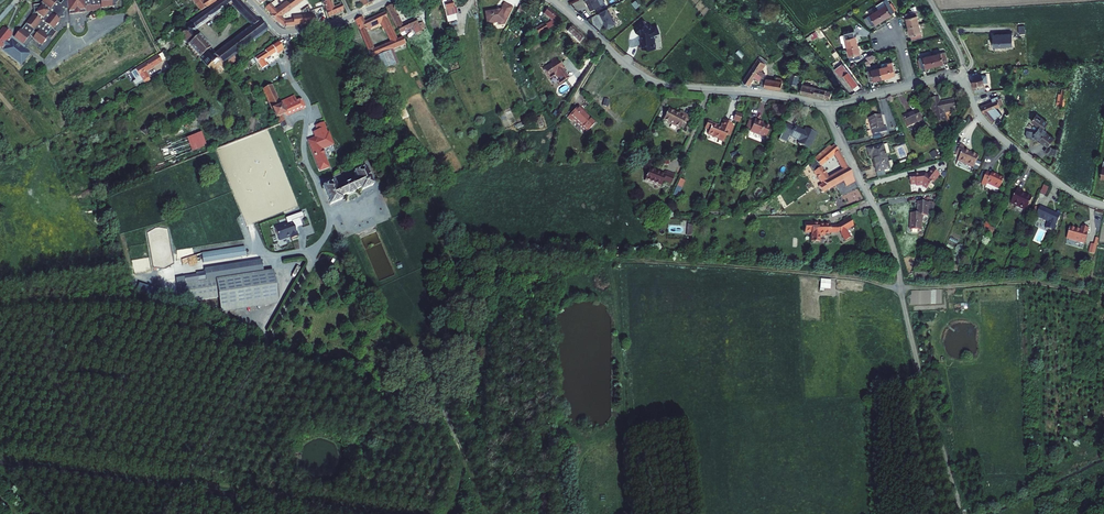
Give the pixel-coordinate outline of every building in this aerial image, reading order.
[(62,1),(60,4),(56,0),(43,0),(40,4),(36,4),(33,5),(34,11),(32,14),(33,14),(21,29),(20,29),(14,37),(26,46),(32,38),(41,45),(48,37),(46,36),(47,34),(50,30),(51,28),(53,29),(60,20),(59,20),(60,18),(64,17),(64,13),(65,11),(65,9),(67,9),(68,9),(69,14),(85,12),(85,7),(87,7),(87,5),(88,5),(90,5),(90,6),(100,5),(101,8),(116,6),(116,3),(118,0),(63,0),(62,1)] [(221,64),(232,56),(267,28),(246,8),(239,13),(252,25),(213,54),(209,49),(209,48),(198,35),(197,36),(192,30),(230,3),(236,10),(242,5),(238,0),(219,0),(175,32),(186,45),(197,59),(198,58),(206,67),(216,58),(221,64)] [(199,10),(212,2),(215,0),(191,0),(199,10)] [(278,23),(281,20),(278,16),(296,3),(300,0),(290,0),(287,3),(285,1),(274,9),(269,3),(264,7),(271,15),(270,16),(278,23)] [(300,10),(302,8),(307,5),(304,0),(300,0),(296,3),(300,10)] [(325,10),(333,7),(330,0),(326,0),(322,1),(325,10)] [(443,1),(445,1),(446,9),(454,8),(453,0),(450,0),(447,0),(442,0),(443,1)] [(591,11),(601,6),(598,0),(586,0),(591,11)] [(885,0),(881,0),(874,5),(876,8),(882,18),(890,13),(890,12),(892,10),(885,0)] [(513,7),(505,3),(501,10),(497,11),(497,9),(487,10),(487,12),(486,12),(487,23),(499,22),(500,24),(505,23),(513,7)] [(325,10),(328,16),(343,10),(340,4),(333,7),(325,10)] [(392,4),(386,7),(400,34),(404,32),(405,35),(414,31),(413,28),(422,24),(419,18),(402,26),(392,4)] [(236,10),(239,13),(246,8),(242,5),(236,10)] [(286,22),(283,27),(314,23),(312,12),(310,13),(307,5),(302,8),(305,15),(299,16),(298,17),(290,18),(290,22),(286,22)] [(531,30),(535,36),(546,30),(546,31),(556,26),(562,19),(548,8),(544,14),(555,24),(552,25),(552,24),(550,25),(549,22),(543,25),(543,24),(531,30)] [(876,8),(865,16),(871,24),(874,22),(875,23),(882,18),(876,8)] [(609,28),(616,24),(608,9),(600,13),(598,14),(602,23),(605,21),(609,28)] [(914,9),(904,12),(905,16),(904,16),(906,25),(917,22),(914,9)] [(361,17),(354,20),(360,33),(367,30),(372,28),(371,25),(382,20),(392,41),(375,47),(369,34),(362,37),(371,57),(393,50),(406,45),(402,38),(396,40),(384,12),(363,21),(361,17)] [(643,19),(634,27),(639,33),(641,32),(642,34),(642,37),(641,41),(641,47),(648,47),(648,48),(656,47),(655,39),(654,39),(654,34),(659,31),(657,25),(652,27),(650,24),(648,25),(643,19)] [(920,35),(917,22),(906,25),(908,34),(909,33),(910,37),(920,35)] [(584,38),(572,26),(567,31),(580,42),(584,38)] [(14,37),(13,37),(12,37),(12,36),(12,35),(3,27),(0,31),(0,48),(3,50),(2,51),(21,66),(30,54),(24,49),(25,47),(26,46),(14,37)] [(53,29),(51,28),(50,30),(47,34),(46,36),(48,37),(51,40),(57,33),(53,29)] [(852,31),(842,33),(843,35),(839,35),(838,37),(840,43),(841,43),(845,42),(846,46),(857,43),(855,35),(853,35),(852,31)] [(1013,47),(1012,34),(993,35),(993,37),(994,37),(994,39),(993,39),(993,47),(1008,46),(1009,47),(1013,47)] [(254,58),(260,67),(267,63),(263,58),(275,50),(276,52),(282,48),(277,41),(265,50),(265,51),(254,58)] [(859,52),(857,43),(846,46),(849,58),(858,56),(857,52),(859,52)] [(406,45),(393,50),(395,53),(408,49),(406,45)] [(943,50),(931,53),(934,64),(942,62),(941,61),(946,60),(943,50)] [(931,53),(918,56),(921,66),(924,66),(924,67),(934,64),(931,53)] [(754,55),(738,78),(745,82),(750,75),(754,78),(758,73),(753,70),(760,60),(754,55)] [(159,56),(143,65),(147,71),(162,62),(159,56)] [(232,56),(221,64),(211,72),(214,76),(235,60),(232,56)] [(564,70),(566,69),(564,64),(561,65),(556,56),(551,59),(553,62),(548,64),(548,63),(543,65),(551,78),(557,74),(560,79),(558,80),(560,83),(569,78),(564,70)] [(216,58),(206,67),(211,72),(221,64),(216,58)] [(886,64),(879,66),(881,77),(889,76),(889,74),(893,73),(890,60),(885,61),(886,64)] [(77,61),(70,64),(72,69),(79,66),(77,61)] [(855,82),(840,61),(832,66),(839,75),(841,73),(850,86),(855,82)] [(134,70),(142,83),(148,80),(144,73),(147,71),(143,65),(143,64),(134,70)] [(879,66),(866,69),(868,79),(871,78),(872,79),(881,77),(879,66)] [(521,84),(526,81),(520,70),(515,72),(521,84)] [(757,75),(756,83),(777,86),(779,76),(771,74),(771,77),(757,75)] [(977,91),(988,91),(985,82),(988,81),(986,74),(979,76),(980,78),(973,80),(977,91)] [(241,85),(244,90),(253,86),(249,80),(241,85)] [(797,83),(796,91),(821,96),(821,95),(822,89),(797,83)] [(263,95),(270,110),(279,106),(277,102),(270,86),(261,90),(263,95)] [(1069,89),(1063,87),(1059,106),(1065,108),(1069,89)] [(270,110),(277,125),(279,124),(283,132),(290,129),(285,117),(304,108),(300,100),(296,102),(293,95),(277,102),(279,106),(270,110)] [(937,97),(930,98),(933,121),(943,119),(942,111),(953,109),(952,102),(939,105),(937,97)] [(998,98),(981,105),(984,112),(992,122),(997,117),(990,109),(1001,104),(998,98)] [(579,106),(568,118),(571,121),(572,119),(586,132),(595,123),(581,110),(582,109),(579,106)] [(85,107),(77,112),(80,118),(88,114),(85,107)] [(916,108),(901,115),(906,125),(921,118),(916,108)] [(677,114),(667,109),(663,121),(680,128),(683,121),(687,123),(691,115),(679,110),(677,114)] [(1033,130),(1026,129),(1025,135),(1032,136),(1032,135),(1034,135),(1036,137),(1037,136),(1039,138),(1042,141),(1042,140),(1048,145),(1049,144),(1054,138),(1045,131),(1046,129),(1043,127),(1047,123),(1041,119),(1042,118),(1036,113),(1031,120),(1039,126),(1035,131),(1033,131),(1033,130)] [(734,114),(732,120),(737,122),(740,116),(734,114)] [(879,114),(867,117),(871,133),(885,130),(884,125),(882,126),(879,114)] [(966,121),(960,118),(958,125),(962,127),(966,121)] [(730,124),(721,121),(718,128),(715,127),(716,125),(710,123),(705,121),(702,128),(707,130),(705,134),(716,139),(716,140),(721,142),(724,135),(725,136),(725,135),(729,125),(730,124)] [(748,131),(747,133),(763,139),(767,129),(756,124),(757,123),(752,121),(751,123),(748,131)] [(791,126),(784,122),(778,134),(776,138),(782,141),(784,137),(785,134),(797,140),(796,142),(806,148),(814,132),(803,126),(801,131),(799,130),(799,128),(792,124),(791,126)] [(201,131),(186,137),(192,151),(207,145),(201,131)] [(318,137),(308,141),(320,171),(330,167),(318,137)] [(963,144),(959,142),(955,152),(970,156),(972,152),(962,147),(963,144)] [(839,153),(834,144),(830,147),(829,145),(815,156),(813,158),(815,161),(814,162),(817,166),(819,165),(833,154),(842,169),(830,175),(829,174),(827,175),(820,166),(818,168),(813,170),(820,181),(823,182),(818,185),(822,191),(842,180),(845,185),(854,181),(839,153)] [(884,144),(880,145),(887,168),(890,167),(884,144)] [(1056,155),(1057,148),(1052,147),(1049,144),(1048,145),(1043,150),(1049,155),(1051,153),(1056,155)] [(880,145),(865,148),(867,155),(870,154),(874,171),(887,168),(880,145)] [(957,159),(968,163),(970,156),(955,152),(959,154),(957,159)] [(977,154),(972,152),(970,156),(968,163),(972,165),(977,154)] [(665,174),(649,167),(644,179),(661,185),(663,179),(670,182),(673,173),(666,170),(665,174)] [(321,186),(329,204),(340,200),(339,196),(345,194),(347,195),(353,192),(354,190),(360,188),(361,191),(373,186),(365,168),(353,173),(356,179),(336,187),(333,181),(321,186)] [(930,171),(930,173),(907,173),(908,187),(916,187),(930,187),(930,182),(939,182),(938,171),(930,171)] [(989,174),(985,172),(980,184),(985,186),(984,187),(996,192),(1003,178),(997,175),(996,176),(990,173),(989,174)] [(680,177),(673,194),(679,196),(686,180),(680,177)] [(1040,193),(1046,195),(1049,187),(1043,184),(1040,193)] [(1022,190),(1017,187),(1010,203),(1026,210),(1032,197),(1021,192),(1022,190)] [(916,214),(909,214),(909,230),(921,230),(920,215),(926,215),(926,202),(915,202),(916,214)] [(937,202),(926,202),(926,215),(934,215),(937,202)] [(903,203),(891,204),(893,220),(902,219),(901,209),(904,208),(903,203)] [(1055,213),(1039,206),(1035,215),(1048,221),(1045,228),(1052,231),(1059,215),(1055,213)] [(302,212),(285,216),(286,222),(273,225),(277,241),(299,236),(296,227),(301,226),(299,217),(303,216),(302,212)] [(848,217),(836,224),(839,230),(844,238),(849,235),(845,228),(852,224),(848,217)] [(815,220),(804,221),(805,230),(811,230),(811,240),(820,240),(820,233),(824,233),(824,234),(828,234),(828,232),(829,232),(829,230),(829,224),(829,222),(815,222),(815,220)] [(983,233),(994,234),(995,226),(984,225),(983,233)] [(1079,231),(1069,228),(1065,239),(1083,244),(1087,231),(1080,228),(1079,231)] [(244,247),(201,254),(203,263),(245,256),(244,247)] [(184,276),(184,282),(205,279),(205,281),(213,280),(262,272),(260,262),(204,270),(204,272),(196,273),(197,274),(184,276)] [(277,305),(271,271),(262,272),(213,280),(217,299),(219,315),(277,305)] [(820,278),(820,288),(830,288),(831,278),(820,278)] [(217,299),(213,280),(205,281),(205,279),(184,282),(187,304),(217,299)] [(160,299),(163,291),(138,282),(135,291),(160,299)]
